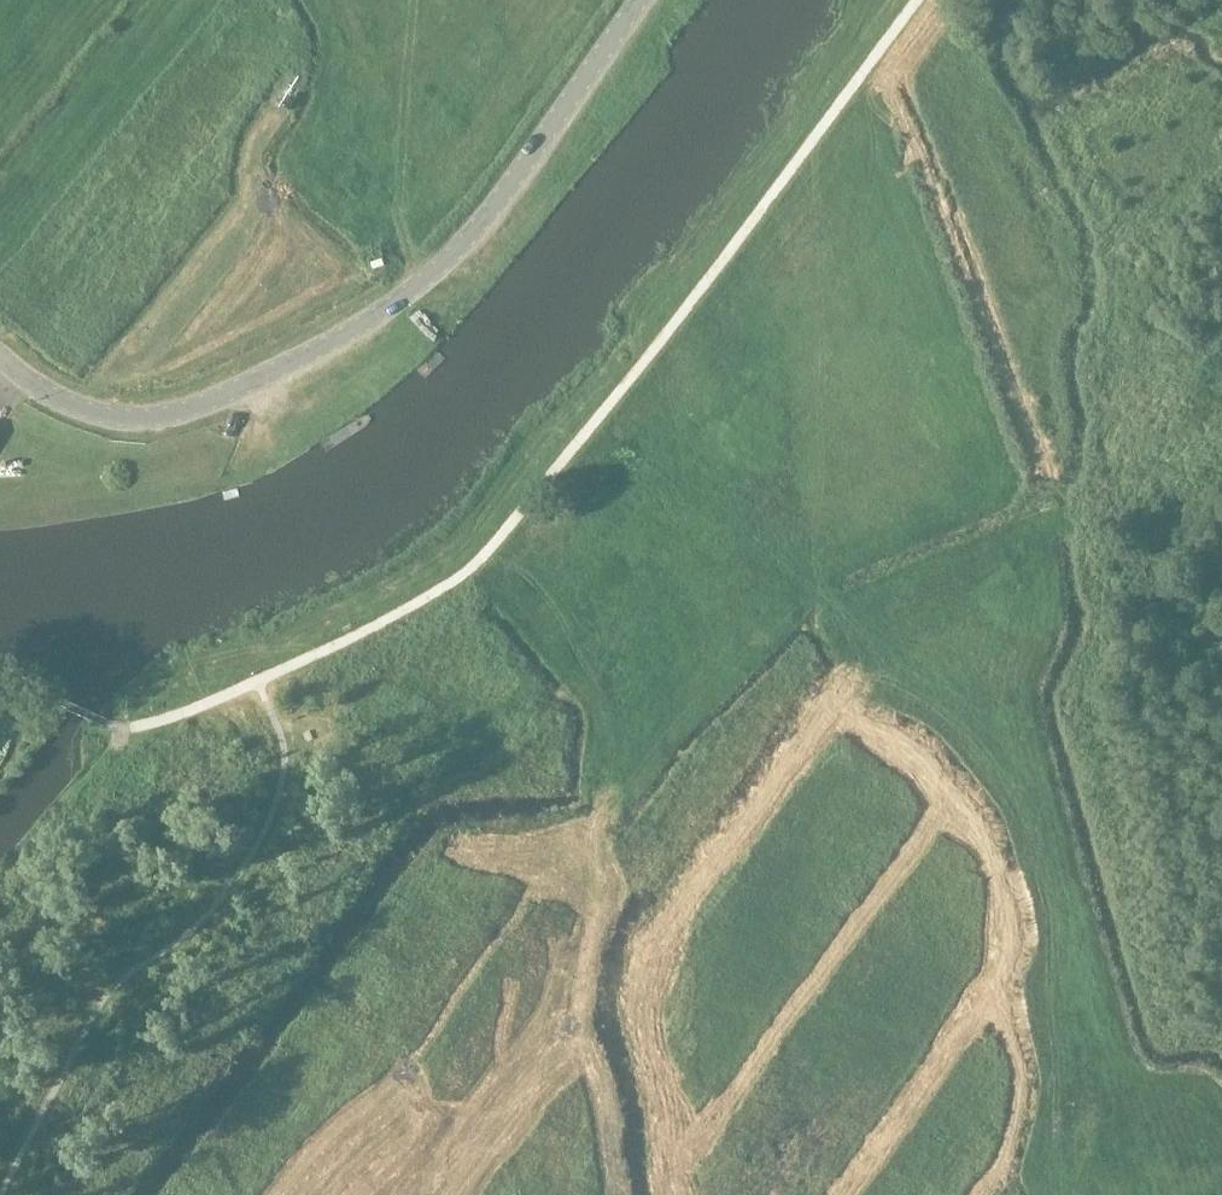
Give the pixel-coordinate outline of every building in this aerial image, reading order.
[(13,478),(17,458),(0,455),(0,475),(13,478)]
